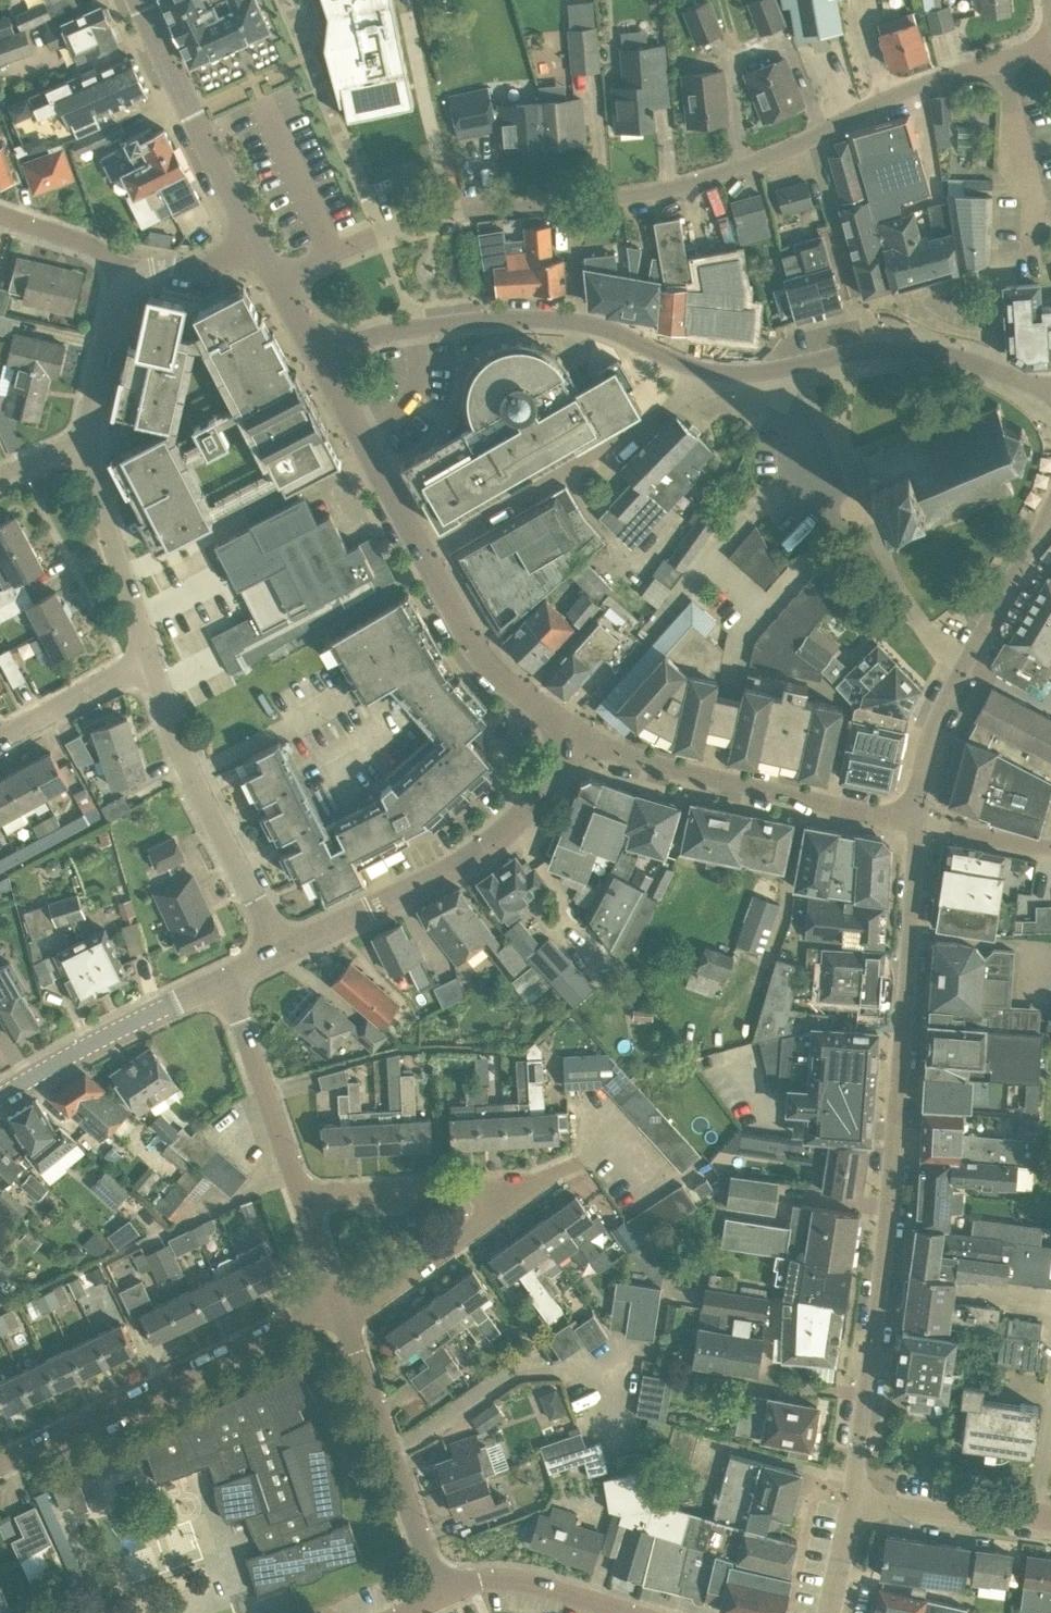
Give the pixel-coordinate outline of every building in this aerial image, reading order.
[(189,68),(252,41),(253,42),(263,38),(263,35),(272,31),(258,0),(159,0),(189,68)] [(329,17),(330,17),(332,28),(326,30),(324,45),(340,103),(344,103),(347,118),(414,104),(392,0),(323,0),(329,17)] [(724,33),(711,0),(708,0),(682,10),(696,44),(724,33)] [(787,24),(777,0),(755,0),(747,3),(760,35),(787,24)] [(837,0),(783,0),(784,7),(791,6),(797,39),(842,31),(837,0)] [(983,14),(1010,11),(1009,0),(982,0),(983,14)] [(45,2),(15,15),(21,30),(51,17),(45,2)] [(595,27),(593,3),(567,5),(569,29),(568,29),(571,74),(600,71),(597,27),(595,27)] [(118,43),(109,22),(113,17),(108,7),(102,7),(101,5),(62,23),(62,24),(45,32),(52,49),(70,41),(78,61),(118,43)] [(950,5),(926,12),(932,34),(956,27),(950,5)] [(891,67),(927,56),(913,12),(877,23),(881,34),(891,67)] [(0,37),(0,64),(34,52),(25,29),(0,37)] [(617,130),(654,127),(651,94),(669,93),(665,44),(619,47),(622,87),(613,88),(617,130)] [(147,94),(130,57),(97,72),(95,67),(85,72),(87,77),(84,78),(82,73),(7,105),(24,142),(14,147),(17,157),(76,137),(115,120),(111,110),(147,94)] [(765,121),(803,106),(784,58),(746,72),(765,121)] [(688,126),(727,122),(722,70),(683,74),(688,126)] [(544,145),(540,102),(500,105),(500,106),(492,107),(488,87),(445,96),(453,138),(507,128),(508,148),(544,145)] [(934,123),(952,121),(950,95),(932,97),(934,123)] [(540,102),(544,145),(584,142),(581,98),(540,102)] [(873,223),(902,215),(899,202),(930,193),(908,116),(850,132),(852,138),(834,143),(829,157),(842,201),(867,194),(869,201),(866,202),(873,223)] [(77,154),(125,134),(120,121),(71,142),(77,154)] [(134,194),(186,171),(165,127),(153,133),(150,126),(120,141),(123,148),(100,158),(111,179),(123,173),(134,194)] [(62,150),(60,145),(51,148),(53,153),(24,163),(34,191),(72,177),(63,150),(62,150)] [(14,179),(2,147),(0,148),(0,184),(14,179)] [(186,171),(134,194),(128,197),(143,226),(171,212),(173,216),(201,202),(195,188),(186,171)] [(951,231),(958,268),(989,260),(992,181),(964,180),(964,194),(948,194),(954,231),(951,231)] [(783,213),(813,205),(806,181),(777,189),(783,213)] [(737,226),(767,218),(760,194),(731,202),(737,226)] [(892,287),(873,223),(866,202),(840,209),(855,260),(854,260),(864,295),(892,287)] [(932,228),(950,225),(946,202),(928,205),(932,228)] [(958,268),(951,231),(927,238),(926,234),(921,236),(914,212),(902,215),(873,223),(892,287),(958,268)] [(654,221),(661,262),(664,281),(684,280),(690,274),(680,216),(654,221)] [(552,259),(550,225),(525,226),(527,251),(507,253),(504,229),(478,233),(483,268),(494,268),(496,295),(565,291),(563,258),(552,259)] [(810,271),(822,314),(842,308),(830,266),(822,234),(793,242),(796,252),(797,251),(803,273),(810,271)] [(629,259),(630,275),(636,276),(641,248),(627,245),(629,259)] [(787,285),(774,289),(782,318),(795,314),(797,321),(822,314),(810,271),(803,273),(797,251),(796,252),(795,252),(781,256),(787,278),(785,278),(787,285)] [(627,315),(633,277),(617,274),(614,254),(586,257),(588,269),(586,269),(591,305),(609,308),(609,312),(627,315)] [(661,287),(657,326),(657,327),(723,333),(723,326),(734,328),(734,334),(751,336),(753,309),(743,307),(744,289),(739,256),(699,262),(703,287),(695,287),(661,287)] [(81,278),(49,270),(50,267),(17,259),(10,290),(0,287),(0,334),(10,336),(15,317),(5,315),(11,290),(26,293),(24,301),(72,314),(81,278)] [(657,281),(664,281),(661,262),(649,264),(646,280),(633,277),(627,315),(627,316),(626,320),(657,326),(661,287),(657,287),(657,281)] [(1004,286),(1008,354),(1025,364),(1050,363),(1050,306),(1038,306),(1036,284),(1004,286)] [(216,510),(213,506),(190,460),(176,434),(197,343),(203,343),(236,408),(245,425),(265,462),(270,460),(275,470),(277,473),(283,485),(287,491),(340,464),(340,465),(342,464),(326,435),(329,433),(297,371),(292,374),(285,360),(287,359),(274,332),(272,333),(263,316),(260,317),(244,286),(242,287),(243,287),(230,294),(226,286),(203,298),(162,289),(160,298),(149,295),(138,348),(129,346),(122,378),(120,377),(112,413),(123,415),(120,428),(131,449),(113,459),(112,458),(111,459),(127,491),(129,490),(142,516),(138,518),(156,550),(157,549),(211,521),(213,520),(210,513),(216,510)] [(50,373),(49,374),(57,375),(64,344),(15,332),(8,362),(50,373)] [(573,391),(564,375),(570,371),(565,364),(560,358),(553,352),(546,348),(538,344),(529,342),(520,342),(511,342),(501,345),(497,346),(493,349),(490,350),(486,353),(483,356),(480,359),(477,362),(474,365),(471,369),(469,373),(468,377),(466,381),(465,385),(464,388),(464,392),(463,395),(463,399),(463,404),(463,407),(462,410),(461,415),(461,416),(450,436),(446,439),(444,441),(442,443),(437,447),(436,446),(402,465),(421,499),(423,498),(441,529),(513,486),(513,487),(642,411),(628,388),(635,384),(622,361),(603,373),(604,374),(573,391)] [(38,419),(49,374),(50,373),(8,362),(8,364),(17,366),(6,411),(38,419)] [(900,536),(1012,490),(1005,473),(1019,467),(1027,450),(1020,432),(1004,425),(996,404),(866,457),(871,471),(869,475),(871,482),(869,482),(886,522),(893,519),(900,536)] [(231,441),(216,411),(193,423),(208,453),(231,441)] [(631,547),(666,511),(694,483),(687,477),(713,451),(676,415),(622,469),(634,481),(599,516),(631,547)] [(498,634),(605,541),(585,518),(566,485),(556,491),(450,553),(453,558),(454,556),(463,571),(461,572),(469,585),(471,583),(499,631),(497,632),(498,634)] [(313,521),(300,499),(214,543),(239,587),(254,614),(211,636),(230,671),(396,580),(378,546),(373,549),(368,540),(371,532),(350,525),(340,531),(330,513),(313,521)] [(30,542),(16,516),(0,524),(0,557),(30,542)] [(683,570),(714,527),(699,517),(669,559),(683,570)] [(810,522),(792,539),(800,548),(818,530),(810,522)] [(764,541),(756,526),(728,557),(740,567),(741,568),(764,541)] [(773,557),(764,541),(741,568),(753,579),(773,557)] [(28,591),(21,579),(43,568),(30,542),(0,557),(0,582),(4,588),(0,590),(0,605),(28,591)] [(773,557),(753,579),(765,590),(787,565),(787,562),(777,563),(774,558),(773,557)] [(597,603),(608,593),(612,588),(588,562),(574,576),(586,589),(585,591),(597,603)] [(838,597),(828,580),(827,571),(815,573),(807,582),(832,604),(838,597)] [(663,576),(650,590),(667,606),(680,592),(663,576)] [(1009,641),(1004,642),(994,659),(997,672),(1026,688),(1031,680),(1041,686),(1050,669),(1050,664),(1050,663),(1050,661),(1050,578),(1049,580),(1046,578),(1009,641)] [(632,612),(643,598),(621,579),(609,593),(632,612)] [(796,594),(821,616),(832,604),(807,582),(796,594)] [(70,617),(56,591),(34,603),(28,591),(0,605),(0,622),(28,607),(41,632),(70,617)] [(566,612),(580,628),(599,606),(597,603),(585,591),(566,612)] [(637,619),(608,593),(597,603),(599,606),(602,609),(586,629),(542,679),(567,698),(637,619)] [(796,594),(786,606),(810,628),(811,627),(821,616),(796,594)] [(332,847),(279,742),(252,756),(258,768),(241,777),(251,797),(255,795),(258,803),(272,796),(278,807),(261,815),(270,835),(274,833),(278,841),(291,834),(297,845),(280,854),(290,873),(293,872),(297,879),(311,873),(326,902),(366,882),(359,866),(360,866),(360,865),(366,862),(381,855),(410,840),(406,833),(427,822),(428,822),(493,764),(468,736),(487,719),(447,674),(402,597),(329,640),(365,700),(388,686),(432,736),(386,776),(391,782),(382,791),(385,797),(335,823),(344,841),(332,847)] [(532,669),(574,628),(546,600),(504,640),(532,669)] [(775,618),(800,640),(810,628),(786,606),(776,617),(775,618)] [(704,736),(732,743),(729,756),(826,777),(841,707),(815,701),(814,702),(805,700),(808,686),(747,673),(742,698),(714,693),(717,679),(710,677),(712,667),(719,668),(724,649),(706,634),(717,622),(704,610),(702,612),(683,613),(681,611),(650,646),(653,649),(609,698),(611,715),(628,731),(635,722),(653,739),(701,749),(704,736)] [(70,617),(41,632),(55,658),(84,643),(70,617)] [(764,630),(789,652),(792,649),(800,640),(775,618),(765,630),(764,630)] [(764,630),(755,641),(780,663),(781,662),(789,652),(764,630)] [(808,635),(796,651),(823,672),(854,704),(855,701),(909,712),(921,687),(878,643),(851,669),(833,654),(834,653),(808,635)] [(778,671),(780,663),(755,641),(750,664),(754,665),(778,671)] [(26,680),(9,649),(0,654),(0,662),(14,687),(26,680)] [(779,671),(820,680),(823,672),(796,651),(795,652),(792,649),(791,651),(781,662),(779,671)] [(993,686),(975,719),(978,720),(968,739),(966,738),(966,741),(956,737),(938,797),(949,801),(949,802),(988,817),(988,819),(1038,834),(1050,788),(1050,717),(993,686)] [(907,715),(909,712),(855,701),(854,704),(856,706),(847,744),(846,744),(839,777),(886,787),(894,782),(900,756),(899,756),(904,730),(904,729),(907,715)] [(103,758),(137,746),(127,717),(93,728),(103,758)] [(79,766),(94,761),(80,736),(66,743),(79,766)] [(137,746),(103,758),(113,786),(147,775),(137,746)] [(29,764),(46,796),(69,784),(51,752),(29,764)] [(23,809),(46,796),(29,764),(5,777),(23,809)] [(0,780),(0,821),(0,822),(1,821),(7,833),(29,821),(22,809),(23,809),(5,777),(0,780)] [(625,821),(635,793),(590,777),(580,781),(561,836),(554,833),(547,852),(552,856),(549,866),(566,872),(563,881),(579,887),(574,896),(575,900),(590,908),(599,889),(586,882),(599,848),(616,854),(624,830),(626,821),(625,821)] [(614,953),(646,894),(647,891),(646,890),(626,879),(638,855),(645,857),(648,849),(663,854),(679,808),(635,793),(625,821),(626,821),(624,830),(631,832),(626,845),(627,846),(625,851),(622,849),(611,870),(609,869),(599,889),(590,908),(587,914),(614,953)] [(109,821),(132,809),(124,794),(101,807),(109,821)] [(93,802),(82,808),(85,813),(90,823),(101,817),(93,802)] [(733,858),(742,814),(692,804),(683,848),(708,853),(706,865),(725,869),(727,857),(733,858)] [(61,826),(67,836),(90,824),(90,823),(85,813),(61,826)] [(742,814),(733,858),(749,861),(748,863),(783,870),(792,824),(742,814)] [(829,893),(833,894),(843,832),(840,832),(841,829),(804,823),(793,889),(829,895),(829,893)] [(44,848),(67,836),(61,826),(38,838),(44,848)] [(102,846),(113,843),(108,829),(98,832),(102,846)] [(843,832),(833,894),(885,902),(888,847),(884,847),(881,843),(882,839),(843,832)] [(21,861),(44,848),(38,838),(15,850),(21,861)] [(158,869),(183,857),(175,839),(149,850),(158,869)] [(993,935),(993,933),(1013,932),(1018,901),(998,898),(1005,853),(948,843),(941,888),(935,925),(993,935)] [(21,861),(15,850),(0,858),(0,872),(21,861)] [(521,866),(516,857),(480,881),(502,915),(546,885),(534,868),(531,870),(526,862),(521,866)] [(675,870),(659,863),(646,890),(647,891),(661,898),(675,870)] [(211,916),(191,875),(154,892),(174,933),(172,934),(181,952),(221,933),(212,915),(211,916)] [(502,947),(468,903),(460,887),(418,909),(426,925),(456,963),(482,943),(508,977),(527,963),(510,942),(502,947)] [(78,893),(62,898),(70,921),(85,916),(78,893)] [(657,900),(646,895),(637,913),(648,919),(657,900)] [(762,954),(780,904),(753,895),(735,944),(762,954)] [(884,946),(885,905),(848,902),(810,897),(806,938),(884,946)] [(49,903),(24,911),(33,940),(48,935),(46,928),(56,925),(56,926),(70,921),(62,898),(49,902),(49,903)] [(1050,932),(1050,905),(1036,906),(1036,920),(1022,920),(1022,932),(1050,932)] [(527,956),(541,944),(519,919),(503,932),(526,958),(527,957),(527,956)] [(411,944),(401,924),(373,937),(390,972),(408,964),(420,989),(432,983),(420,958),(423,956),(416,941),(411,944)] [(85,950),(105,989),(127,978),(128,978),(129,978),(105,929),(80,941),(85,950)] [(627,932),(621,944),(632,950),(639,937),(627,932)] [(548,936),(527,956),(574,1007),(596,987),(548,936)] [(79,1001),(105,989),(85,950),(80,941),(55,953),(79,1001)] [(984,957),(977,948),(957,946),(957,942),(935,941),(924,1105),(966,1108),(1006,1110),(1008,1079),(1039,1081),(1042,1032),(1008,1030),(1010,1005),(1014,950),(993,949),(984,957)] [(723,984),(732,955),(698,945),(685,988),(714,997),(718,983),(723,984)] [(881,1003),(885,953),(824,949),(820,998),(859,1001),(859,1012),(879,1013),(880,1003),(881,1003)] [(804,1028),(835,1028),(836,1015),(803,1012),(790,1008),(803,965),(777,958),(752,1042),(759,1040),(804,1028)] [(400,1004),(350,961),(345,967),(340,963),(332,973),(336,977),(331,983),(381,1026),(400,1004)] [(0,967),(0,1014),(13,1037),(25,1031),(29,1034),(37,1029),(36,1025),(38,1023),(20,992),(25,989),(9,962),(0,967)] [(359,1029),(321,996),(295,1025),(315,1042),(312,1046),(325,1057),(349,1029),(372,1049),(385,1034),(368,1019),(359,1029)] [(877,1031),(835,1028),(804,1028),(759,1040),(770,1087),(789,1089),(788,1109),(808,1110),(806,1136),(869,1141),(877,1031)] [(139,1113),(177,1087),(150,1048),(112,1074),(139,1113)] [(601,1085),(621,1067),(609,1055),(609,1052),(563,1055),(565,1089),(602,1087),(601,1085)] [(506,1143),(531,1142),(530,1102),(527,1058),(516,1059),(519,1102),(504,1103),(506,1143)] [(530,1102),(531,1142),(559,1141),(557,1112),(548,1112),(547,1101),(540,1101),(538,1058),(527,1058),(530,1102)] [(682,1172),(701,1155),(621,1067),(601,1085),(682,1172)] [(348,1083),(348,1082),(345,1068),(318,1075),(322,1089),(348,1083)] [(475,1070),(476,1083),(489,1083),(489,1070),(475,1070)] [(402,1090),(405,1149),(432,1148),(430,1119),(416,1119),(414,1073),(400,1074),(401,1090),(402,1090)] [(100,1140),(129,1111),(86,1074),(51,1096),(69,1113),(70,1112),(100,1140)] [(378,1150),(376,1110),(362,1111),(361,1081),(348,1082),(348,1083),(348,1093),(349,1093),(350,1112),(351,1112),(351,1123),(352,1152),(378,1150)] [(1038,1110),(1040,1083),(1026,1082),(1025,1109),(1038,1110)] [(478,1105),(476,1105),(477,1116),(478,1116),(480,1145),(506,1143),(504,1103),(488,1104),(487,1086),(477,1087),(478,1105)] [(467,1106),(476,1105),(478,1105),(477,1087),(476,1087),(466,1087),(467,1106)] [(378,1150),(405,1149),(402,1090),(401,1090),(391,1091),(392,1109),(376,1110),(378,1150)] [(339,1113),(350,1112),(349,1093),(348,1093),(339,1094),(339,1113)] [(55,1130),(36,1099),(7,1116),(29,1151),(26,1153),(41,1171),(76,1142),(61,1126),(55,1130)] [(921,1157),(1032,1164),(1035,1164),(1038,1124),(1039,1118),(1019,1117),(1017,1140),(960,1136),(962,1113),(924,1110),(921,1157)] [(192,1163),(212,1181),(231,1196),(248,1175),(196,1130),(191,1135),(183,1126),(178,1130),(161,1112),(149,1124),(158,1133),(158,1134),(169,1143),(192,1163)] [(452,1146),(480,1145),(478,1116),(477,1116),(451,1117),(452,1146)] [(325,1153),(352,1152),(351,1123),(324,1124),(325,1153)] [(813,1163),(864,1171),(867,1148),(836,1144),(836,1143),(791,1136),(791,1137),(742,1130),(738,1152),(787,1159),(813,1163)] [(169,1144),(169,1143),(158,1134),(150,1142),(181,1172),(188,1164),(175,1152),(176,1151),(169,1144)] [(0,1146),(0,1184),(3,1187),(0,1190),(0,1202),(17,1218),(0,1237),(12,1247),(20,1238),(31,1248),(40,1238),(19,1219),(28,1209),(5,1187),(15,1177),(37,1198),(47,1188),(24,1167),(23,1168),(0,1146)] [(1031,1185),(1032,1164),(921,1157),(917,1226),(921,1227),(922,1225),(944,1229),(950,1211),(960,1212),(962,1192),(951,1191),(952,1182),(982,1184),(982,1191),(998,1192),(998,1186),(1016,1187),(1026,1189),(1031,1185)] [(191,1205),(212,1181),(192,1163),(157,1205),(174,1221),(175,1221),(190,1204),(191,1205)] [(862,1181),(864,1171),(813,1163),(810,1185),(861,1193),(862,1181)] [(155,1173),(148,1166),(133,1183),(141,1189),(155,1173)] [(114,1209),(130,1191),(107,1170),(91,1187),(114,1209)] [(779,1180),(731,1173),(730,1177),(723,1176),(719,1203),(727,1204),(726,1206),(774,1213),(779,1180)] [(701,1196),(713,1188),(707,1178),(694,1186),(701,1196)] [(642,1243),(697,1207),(682,1184),(627,1220),(642,1243)] [(554,1212),(588,1259),(597,1253),(580,1228),(593,1219),(576,1196),(554,1212)] [(247,1221),(258,1217),(252,1200),(241,1204),(247,1221)] [(777,1254),(851,1264),(858,1213),(793,1203),(789,1226),(726,1216),(721,1245),(777,1254)] [(580,1265),(588,1259),(554,1212),(533,1227),(557,1261),(570,1251),(580,1265)] [(616,1245),(620,1242),(627,1252),(640,1242),(624,1220),(611,1230),(615,1236),(612,1238),(616,1245)] [(193,1227),(201,1243),(212,1238),(203,1222),(193,1227)] [(992,1236),(944,1230),(944,1229),(922,1225),(921,1227),(917,1226),(911,1271),(955,1279),(956,1273),(1050,1286),(1050,1244),(1012,1239),(992,1236)] [(176,1256),(201,1243),(193,1227),(184,1231),(168,1239),(176,1256)] [(547,1268),(557,1261),(533,1227),(512,1243),(555,1303),(557,1302),(553,1296),(562,1289),(547,1268)] [(98,1236),(87,1247),(97,1257),(108,1246),(98,1236)] [(563,1311),(557,1302),(555,1303),(512,1243),(491,1258),(508,1281),(519,1273),(531,1290),(527,1292),(549,1322),(563,1311)] [(184,1258),(193,1274),(214,1263),(205,1246),(184,1258)] [(141,1272),(150,1268),(142,1251),(133,1256),(141,1272)] [(244,1264),(257,1291),(282,1279),(269,1252),(244,1264)] [(257,1291),(244,1264),(243,1265),(237,1253),(236,1254),(237,1256),(233,1258),(230,1257),(220,1261),(218,1266),(213,1265),(212,1266),(218,1277),(231,1304),(257,1291)] [(842,1323),(851,1264),(777,1254),(775,1266),(778,1266),(776,1281),(787,1282),(785,1292),(784,1316),(842,1323)] [(11,1269),(0,1260),(0,1282),(11,1269)] [(451,1287),(485,1334),(486,1334),(490,1339),(501,1331),(479,1301),(490,1293),(473,1270),(451,1287)] [(911,1271),(904,1322),(909,1323),(909,1325),(957,1331),(957,1328),(1001,1334),(1038,1339),(1040,1339),(1042,1321),(1003,1317),(1003,1320),(998,1320),(1000,1307),(952,1301),(955,1279),(911,1271)] [(705,1288),(702,1308),(765,1318),(768,1297),(765,1297),(740,1293),(732,1292),(735,1277),(710,1274),(708,1288),(705,1288)] [(76,1298),(88,1292),(80,1276),(68,1282),(76,1298)] [(205,1316),(231,1304),(218,1277),(192,1289),(205,1316)] [(179,1328),(166,1301),(155,1307),(142,1280),(120,1290),(136,1322),(144,1318),(154,1340),(179,1328)] [(630,1299),(625,1331),(624,1335),(652,1340),(660,1288),(616,1281),(614,1297),(630,1299)] [(477,1340),(485,1334),(451,1287),(429,1302),(454,1335),(466,1325),(477,1340)] [(43,1314),(61,1305),(54,1289),(35,1297),(43,1314)] [(179,1328),(205,1316),(192,1289),(166,1301),(179,1328)] [(630,1299),(614,1297),(609,1328),(625,1331),(630,1299)] [(443,1343),(454,1335),(429,1302),(410,1316),(447,1368),(446,1369),(453,1378),(463,1371),(443,1343)] [(680,1337),(685,1306),(669,1304),(665,1335),(680,1337)] [(702,1308),(693,1364),(725,1368),(757,1373),(765,1318),(702,1308)] [(11,1330),(3,1313),(0,1314),(0,1335),(11,1330)] [(572,1327),(584,1344),(587,1349),(607,1337),(593,1314),(573,1327),(572,1327)] [(419,1389),(446,1369),(447,1368),(410,1316),(388,1332),(404,1356),(416,1348),(428,1365),(410,1378),(419,1389)] [(836,1364),(842,1323),(784,1316),(783,1337),(775,1335),(773,1359),(836,1364)] [(572,1327),(573,1327),(570,1321),(546,1337),(560,1359),(584,1344),(572,1327)] [(96,1336),(109,1362),(134,1350),(121,1323),(96,1336)] [(903,1330),(894,1390),(913,1392),(911,1406),(929,1409),(931,1395),(947,1397),(957,1331),(909,1325),(908,1331),(903,1330)] [(1001,1334),(999,1348),(1036,1353),(1038,1339),(1001,1334)] [(83,1375),(109,1362),(96,1336),(70,1348),(83,1375)] [(58,1387),(83,1375),(70,1348),(45,1360),(58,1387)] [(32,1399),(58,1387),(45,1360),(19,1373),(32,1399)] [(317,1401),(300,1366),(176,1426),(144,1440),(158,1482),(192,1470),(192,1469),(210,1463),(217,1484),(214,1485),(215,1486),(219,1504),(219,1506),(220,1509),(222,1513),(224,1516),(227,1519),(228,1521),(227,1521),(228,1522),(251,1514),(264,1552),(246,1558),(259,1595),(292,1583),(292,1581),(303,1577),(303,1581),(307,1581),(309,1581),(312,1580),(314,1579),(317,1578),(319,1576),(317,1572),(328,1569),(329,1570),(362,1559),(350,1522),(333,1528),(330,1518),(345,1513),(344,1511),(342,1512),(342,1503),(341,1494),(340,1486),(338,1477),(335,1468),(332,1460),(329,1452),(325,1444),(321,1436),(316,1428),(311,1421),(313,1421),(312,1419),(306,1422),(299,1407),(315,1400),(316,1401),(317,1401)] [(32,1399),(19,1373),(0,1382),(0,1397),(7,1411),(32,1399)] [(643,1373),(636,1414),(648,1417),(665,1422),(673,1379),(643,1373)] [(1020,1406),(981,1400),(984,1382),(964,1379),(961,1399),(968,1400),(962,1442),(1031,1452),(1032,1446),(1036,1447),(1039,1421),(1036,1420),(1038,1403),(1021,1400),(1020,1406)] [(563,1391),(549,1397),(558,1418),(572,1412),(563,1391)] [(770,1399),(760,1397),(761,1395),(742,1392),(735,1432),(750,1434),(763,1436),(763,1437),(791,1443),(789,1453),(807,1457),(810,1440),(814,1439),(816,1430),(813,1428),(817,1406),(770,1397),(770,1399)] [(579,1402),(586,1417),(607,1408),(600,1393),(579,1402)] [(480,1432),(504,1416),(494,1402),(471,1418),(480,1432)] [(691,1462),(699,1432),(673,1426),(674,1424),(665,1422),(648,1417),(644,1432),(670,1439),(666,1455),(691,1462)] [(581,1447),(585,1445),(580,1431),(539,1445),(544,1459),(581,1447)] [(448,1489),(486,1476),(486,1475),(496,1472),(486,1443),(479,1446),(476,1434),(450,1443),(455,1456),(438,1461),(448,1489)] [(585,1445),(581,1447),(588,1476),(608,1471),(600,1440),(585,1445)] [(802,1472),(730,1453),(713,1517),(780,1536),(784,1520),(790,1521),(802,1472)] [(611,1570),(644,1579),(644,1577),(656,1536),(657,1533),(681,1541),(690,1511),(659,1502),(656,1493),(657,1491),(649,1468),(604,1478),(609,1508),(614,1509),(622,1512),(619,1522),(625,1524),(616,1554),(611,1570)] [(486,1476),(448,1489),(457,1515),(482,1506),(486,1518),(511,1510),(507,1497),(494,1501),(486,1476)] [(69,1490),(65,1482),(53,1486),(61,1509),(74,1504),(77,1513),(89,1509),(81,1486),(69,1490)] [(20,1560),(52,1540),(35,1505),(14,1515),(24,1534),(11,1540),(20,1560)] [(552,1507),(550,1515),(540,1512),(533,1532),(543,1535),(540,1546),(569,1555),(568,1559),(592,1567),(603,1534),(574,1525),(577,1515),(552,1507)] [(622,1512),(614,1509),(601,1550),(616,1554),(625,1524),(619,1522),(622,1512)] [(690,1511),(681,1541),(722,1555),(790,1571),(797,1540),(780,1536),(713,1517),(690,1511)] [(16,1532),(10,1519),(0,1523),(0,1529),(4,1538),(16,1532)] [(911,1538),(885,1534),(883,1547),(881,1547),(879,1564),(881,1564),(879,1577),(963,1589),(969,1546),(925,1540),(926,1534),(912,1532),(911,1538)] [(657,1533),(656,1536),(644,1577),(644,1579),(643,1583),(692,1595),(693,1599),(696,1601),(700,1602),(704,1601),(705,1600),(721,1604),(719,1612),(724,1612),(785,1612),(793,1579),(788,1578),(790,1571),(722,1555),(681,1541),(657,1533)] [(52,1540),(20,1560),(37,1597),(71,1582),(52,1540)] [(1007,1583),(1011,1553),(977,1548),(973,1580),(989,1582),(989,1580),(1007,1583)] [(1043,1558),(1043,1557),(1028,1555),(1025,1581),(1024,1581),(1020,1611),(1036,1612),(1050,1612),(1050,1559),(1043,1558)] [(0,1587),(0,1588),(0,1612),(10,1612),(0,1587)] [(879,1587),(879,1589),(875,1588),(872,1602),(876,1603),(874,1612),(965,1612),(967,1606),(879,1587)]
